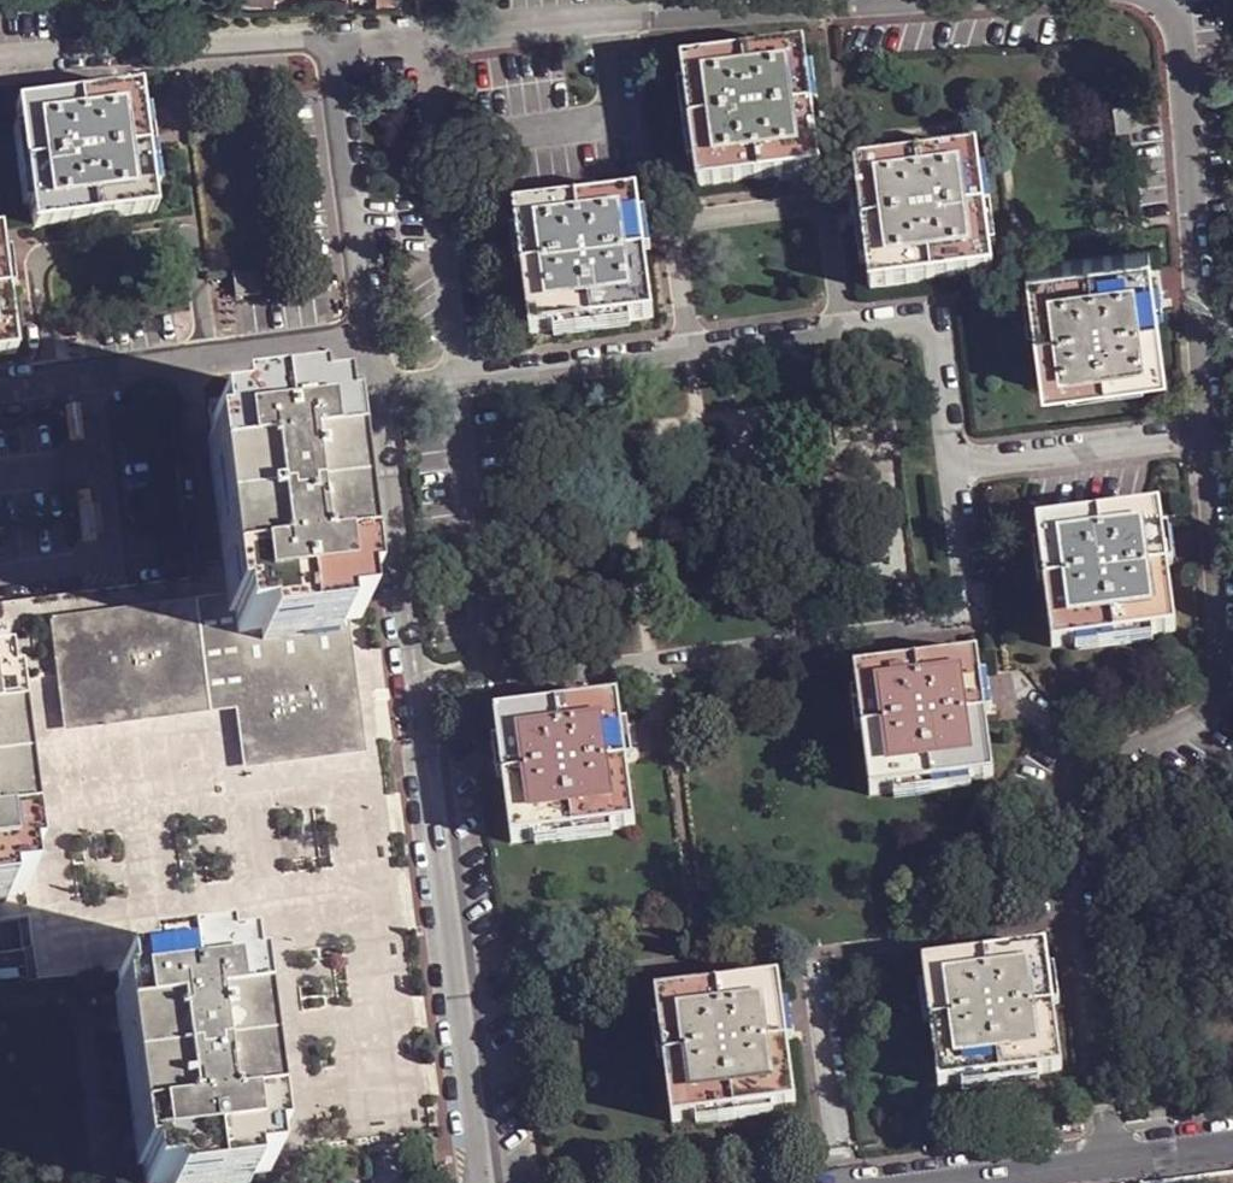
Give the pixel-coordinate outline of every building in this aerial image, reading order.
[(698,195),(822,177),(806,55),(683,72),(698,195)] [(33,232),(160,216),(143,94),(19,110),(33,232)] [(1123,135),(1144,131),(1140,105),(1118,109),(1123,135)] [(956,282),(995,276),(977,155),(853,172),(870,294),(956,282)] [(535,342),(659,324),(639,200),(516,216),(535,342)] [(17,358),(0,241),(0,360),(17,358)] [(1045,398),(1168,379),(1159,309),(1153,266),(1151,254),(1028,273),(1045,398)] [(240,301),(264,299),(259,277),(238,280),(240,301)] [(231,404),(233,414),(272,409),(270,400),(231,404)] [(361,620),(333,405),(310,408),(310,403),(272,409),(233,414),(234,419),(210,421),(228,563),(233,607),(238,637),(261,634),(261,637),(340,627),(339,623),(361,620)] [(1056,651),(1181,637),(1171,568),(1164,525),(1162,514),(1039,528),(1056,651)] [(207,708),(244,701),(242,667),(342,653),(340,627),(261,637),(261,634),(238,637),(233,607),(194,613),(207,708)] [(72,725),(207,708),(194,613),(60,631),(72,725)] [(342,653),(242,667),(244,701),(253,757),(354,743),(342,653)] [(873,799),(997,782),(979,659),(856,677),(873,799)] [(515,846),(638,829),(629,762),(621,701),(497,717),(515,846)] [(2,903),(0,899),(24,897),(0,721),(0,904),(2,903)] [(16,921),(20,954),(32,952),(27,920),(16,921)] [(944,1089),(1068,1072),(1059,1005),(1051,949),(928,967),(944,1089)] [(20,954),(24,986),(37,984),(32,952),(20,954)] [(249,1181),(271,1177),(270,1162),(245,966),(224,966),(223,963),(143,972),(143,977),(119,979),(145,1182),(249,1182),(249,1181)] [(677,1124),(799,1108),(784,979),(661,997),(677,1124)] [(403,1146),(367,1150),(370,1157),(405,1152),(403,1146)]
